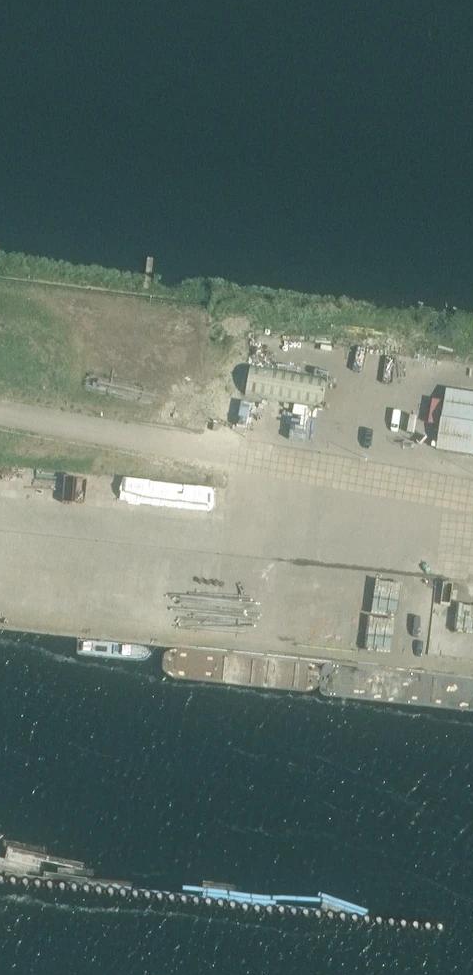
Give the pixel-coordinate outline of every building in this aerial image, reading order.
[(250,366),(247,394),(323,404),(327,376),(250,366)] [(436,447),(472,454),(472,390),(446,386),(442,413),(432,411),(431,417),(441,419),(436,447)] [(110,595),(107,626),(229,638),(230,623),(259,625),(260,614),(245,612),(246,607),(110,595)] [(278,646),(348,648),(349,616),(279,613),(278,646)]
